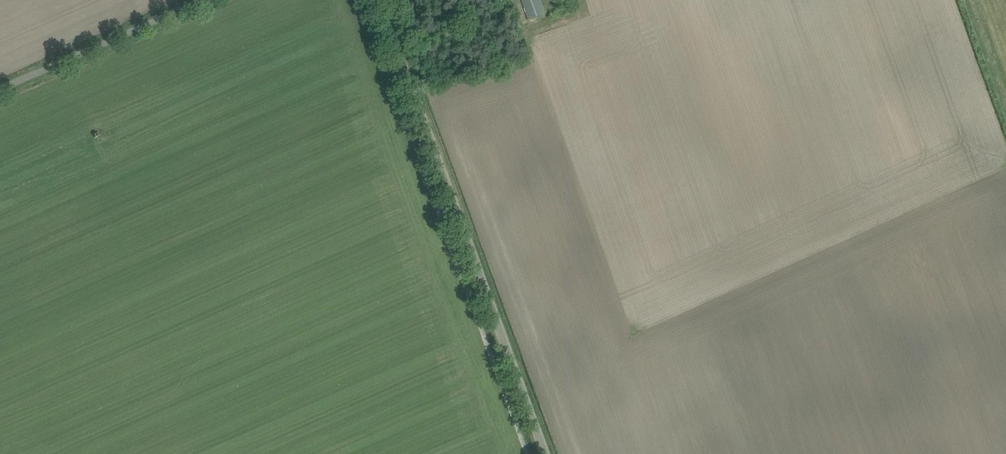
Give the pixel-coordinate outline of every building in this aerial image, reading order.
[(528,19),(545,13),(541,0),(522,0),(528,19)]
